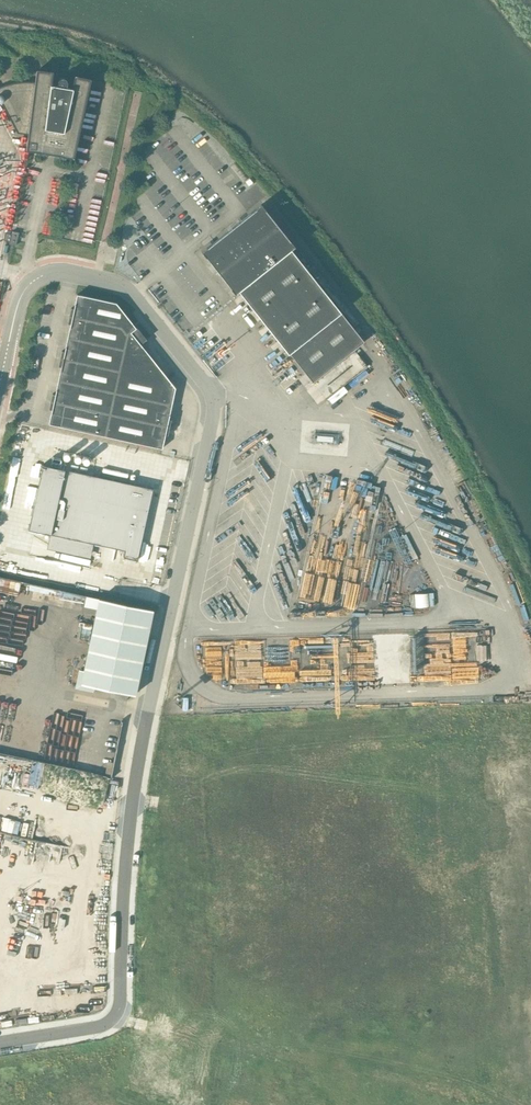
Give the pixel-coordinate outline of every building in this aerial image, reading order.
[(57,155),(74,159),(91,81),(74,77),(72,88),(66,87),(67,82),(67,80),(66,79),(65,78),(64,78),(63,78),(62,78),(61,78),(60,78),(59,79),(59,80),(58,80),(58,81),(57,86),(51,85),(53,73),(36,71),(35,83),(25,82),(15,84),(5,86),(0,88),(0,103),(2,103),(18,134),(18,133),(28,135),(26,150),(43,152),(57,155)] [(295,247),(261,205),(201,252),(235,294),(236,294),(238,291),(241,295),(288,354),(289,353),(312,383),(364,342),(291,250),(294,247),(294,248),(295,247)] [(9,244),(14,245),(16,245),(19,233),(12,231),(11,234),(5,233),(4,239),(10,241),(9,244)] [(128,334),(135,328),(116,303),(77,294),(74,309),(71,308),(69,316),(121,327),(128,334)] [(67,338),(124,350),(128,334),(121,327),(69,316),(68,323),(70,324),(67,338)] [(119,372),(115,393),(171,405),(175,388),(140,344),(146,339),(136,327),(135,328),(128,334),(124,350),(119,372)] [(124,350),(67,338),(64,351),(62,351),(60,359),(119,372),(124,350)] [(115,393),(119,372),(60,359),(58,366),(61,367),(58,381),(115,393)] [(51,401),(110,414),(115,393),(58,381),(55,394),(52,394),(51,401)] [(110,414),(169,427),(171,420),(168,419),(171,405),(115,393),(110,414)] [(110,414),(51,401),(49,409),(52,410),(48,424),(105,436),(110,414)] [(169,427),(110,414),(105,436),(162,449),(165,434),(168,435),(169,427)] [(53,458),(51,466),(59,467),(60,460),(53,458)] [(42,464),(28,529),(50,534),(94,543),(124,549),(123,557),(137,560),(153,488),(42,464)] [(152,610),(99,599),(84,670),(79,669),(76,687),(93,690),(94,686),(129,693),(135,694),(152,610)]
